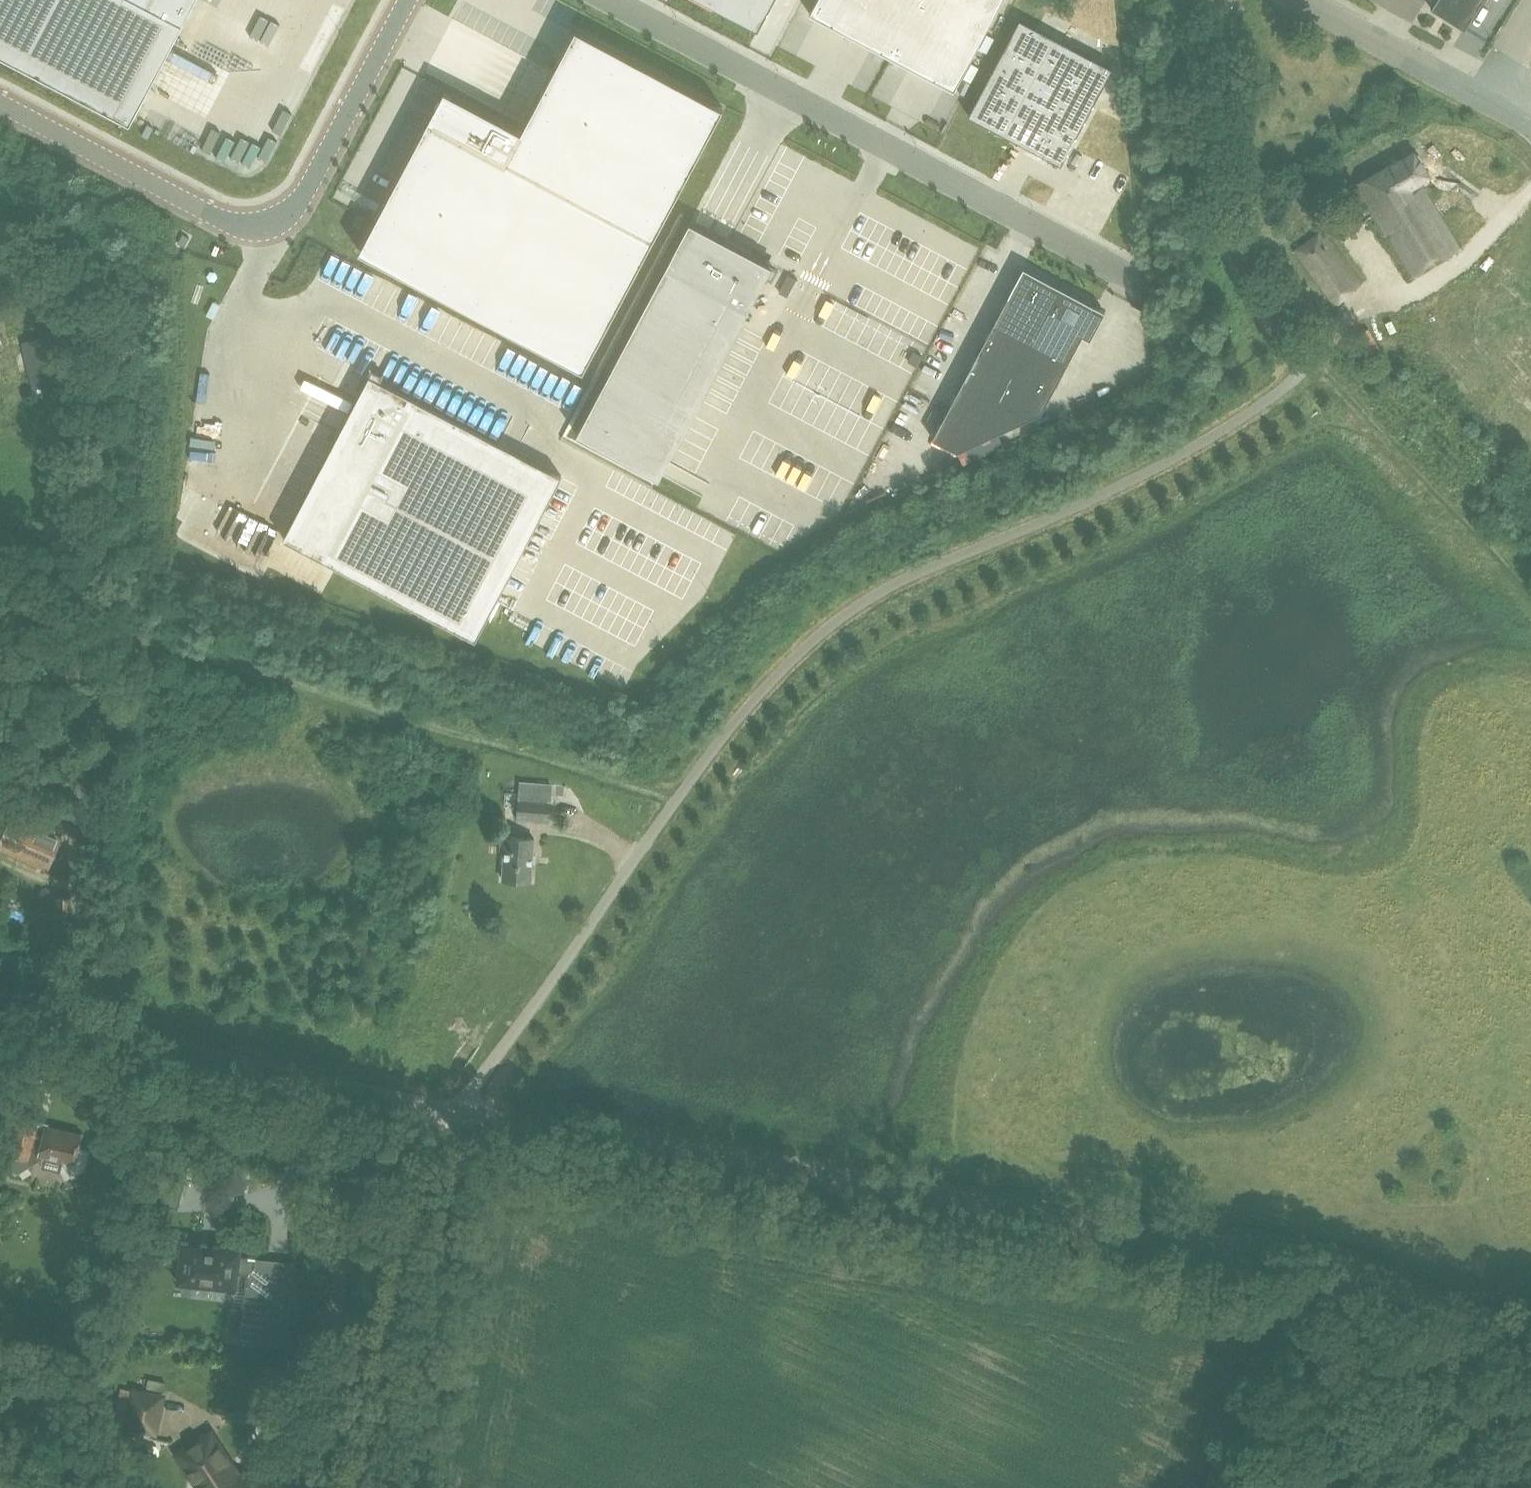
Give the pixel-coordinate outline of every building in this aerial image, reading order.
[(130,121),(194,0),(0,0),(0,53),(130,121)] [(762,29),(777,0),(705,0),(762,29)] [(812,16),(957,89),(1002,0),(820,0),(812,16)] [(1420,0),(1407,0),(1393,36),(1404,40),(1420,0)] [(1464,28),(1482,0),(1435,0),(1430,7),(1432,8),(1433,6),(1456,20),(1455,22),(1464,28)] [(1523,3),(1518,0),(1497,0),(1466,50),(1486,62),(1523,3)] [(1020,21),(970,119),(1064,167),(1114,69),(1020,21)] [(452,83),(357,255),(579,378),(723,117),(571,34),(523,121),(452,83)] [(1354,184),(1383,230),(1432,200),(1425,188),(1427,187),(1422,180),(1429,174),(1413,151),(1354,184)] [(1459,246),(1432,200),(1383,230),(1410,274),(1459,246)] [(689,221),(576,433),(658,477),(771,265),(689,221)] [(1322,230),(1294,251),(1333,304),(1360,282),(1322,230)] [(1105,310),(1023,266),(932,437),(957,450),(1040,411),(1082,334),(1090,339),(1105,310)] [(34,391),(57,385),(45,335),(22,341),(34,391)] [(369,374),(284,537),(476,637),(561,473),(369,374)] [(553,782),(520,780),(517,819),(550,821),(553,782)] [(0,841),(0,848),(47,871),(64,835),(12,813),(0,841)] [(502,834),(502,848),(505,849),(503,878),(531,880),(534,837),(502,834)] [(65,1162),(73,1175),(85,1167),(89,1149),(77,1146),(80,1134),(46,1126),(45,1131),(35,1129),(37,1120),(18,1116),(10,1152),(7,1168),(19,1171),(32,1162),(41,1157),(42,1152),(66,1158),(65,1162)] [(149,1158),(140,1197),(178,1207),(187,1168),(149,1158)] [(81,1194),(94,1202),(100,1191),(87,1183),(81,1194)] [(239,1341),(286,1346),(292,1285),(269,1283),(271,1268),(255,1266),(256,1257),(240,1255),(241,1247),(181,1241),(181,1248),(168,1246),(166,1263),(178,1264),(177,1281),(237,1286),(238,1273),(245,1274),(239,1341)] [(123,1426),(158,1434),(167,1393),(133,1385),(123,1426)] [(257,1475),(230,1469),(226,1463),(230,1460),(211,1431),(178,1453),(201,1487),(254,1487),(257,1475)]
